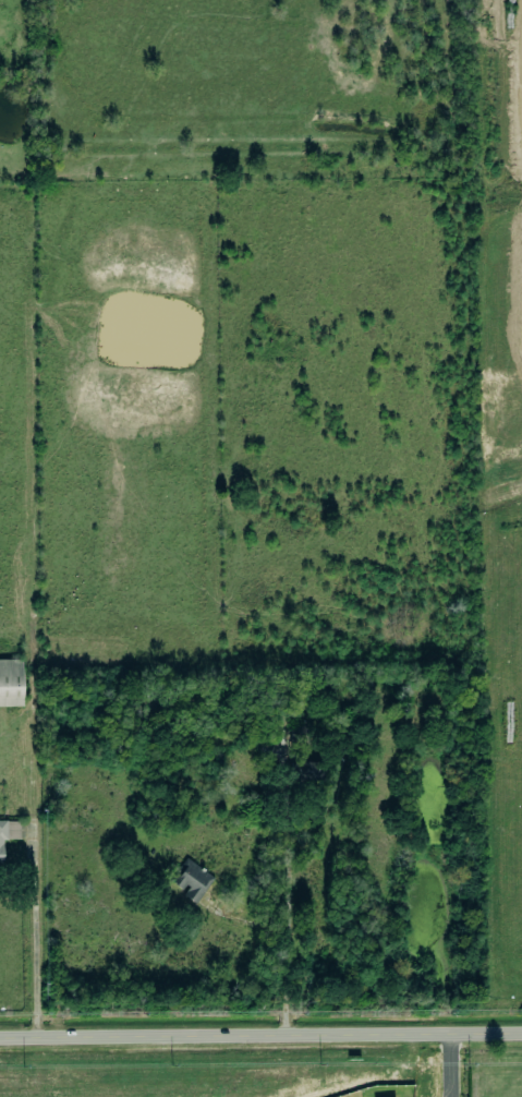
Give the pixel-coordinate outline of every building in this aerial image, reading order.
[(0,660),(0,707),(22,707),(21,660),(0,660)] [(20,821),(0,821),(0,867),(2,867),(3,840),(19,840),(20,821)] [(171,881),(185,892),(183,895),(195,904),(214,879),(188,859),(171,881)]
